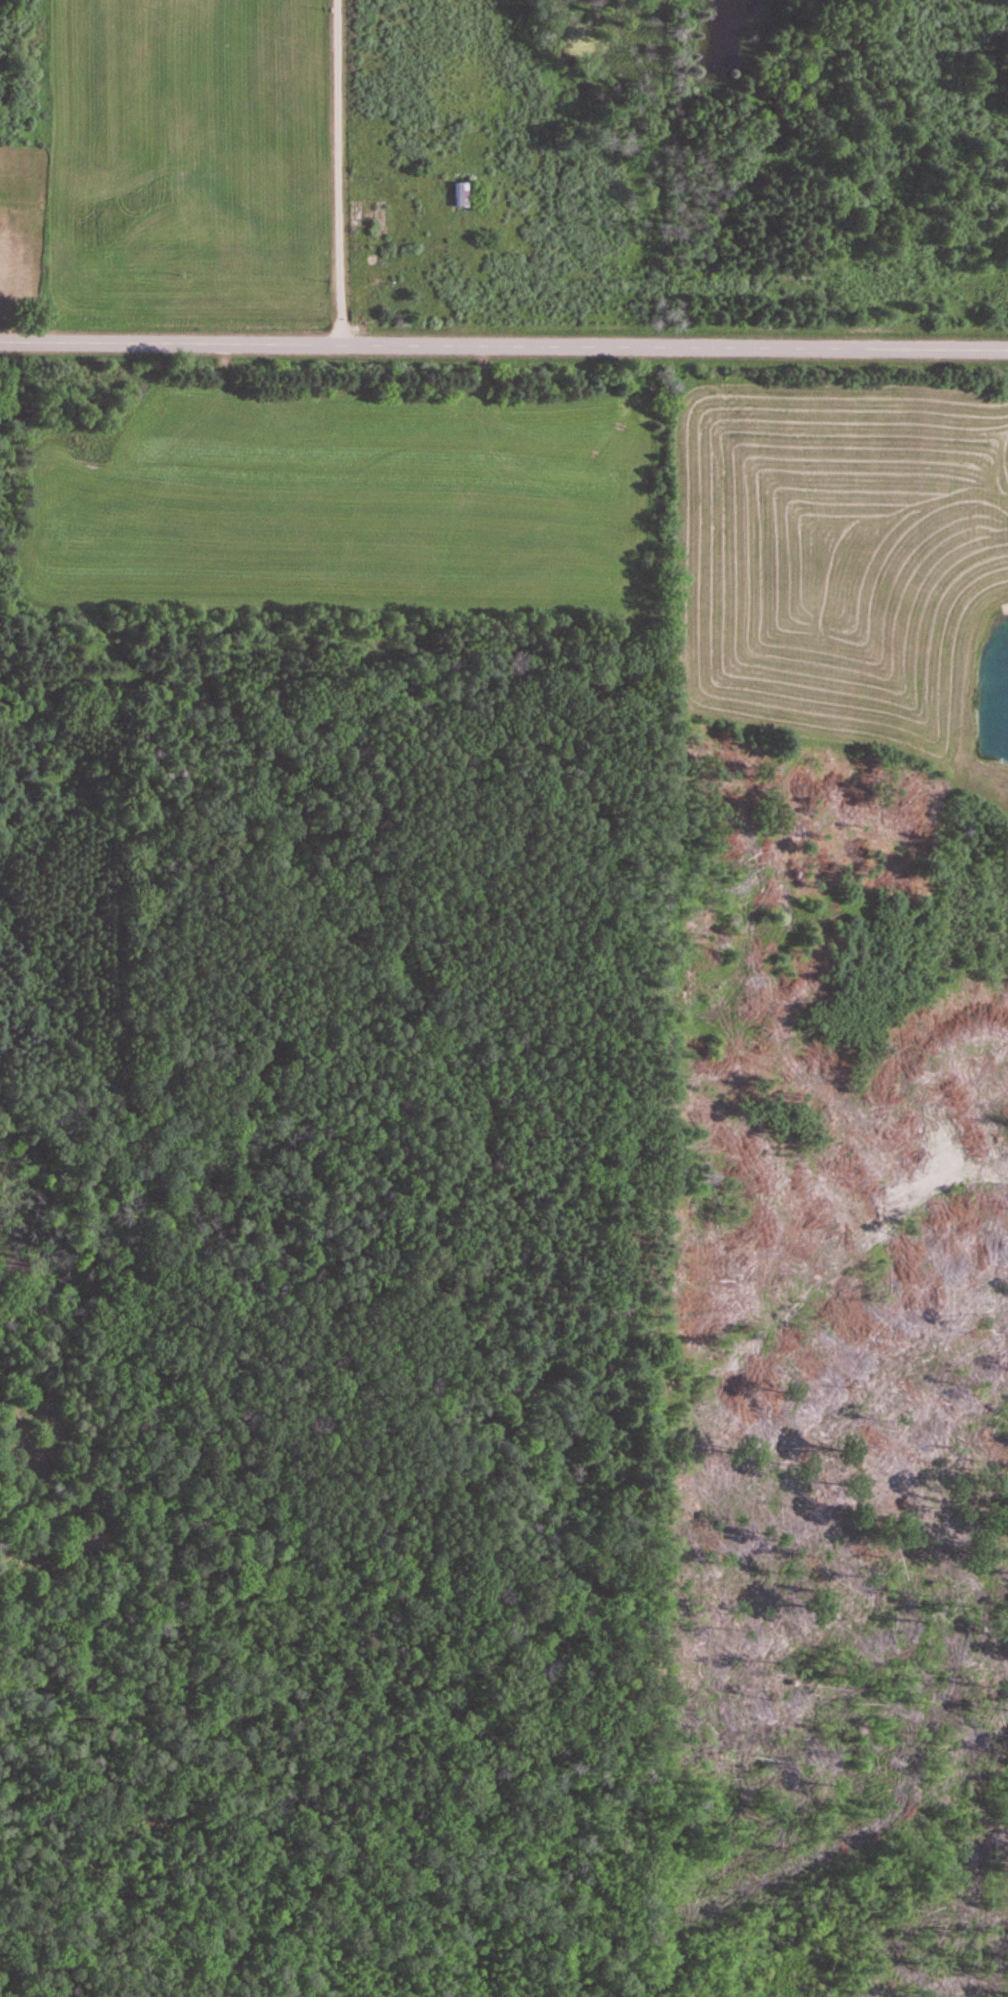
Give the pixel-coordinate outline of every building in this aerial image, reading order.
[(464,182),(453,182),(453,208),(464,208),(464,182)]
